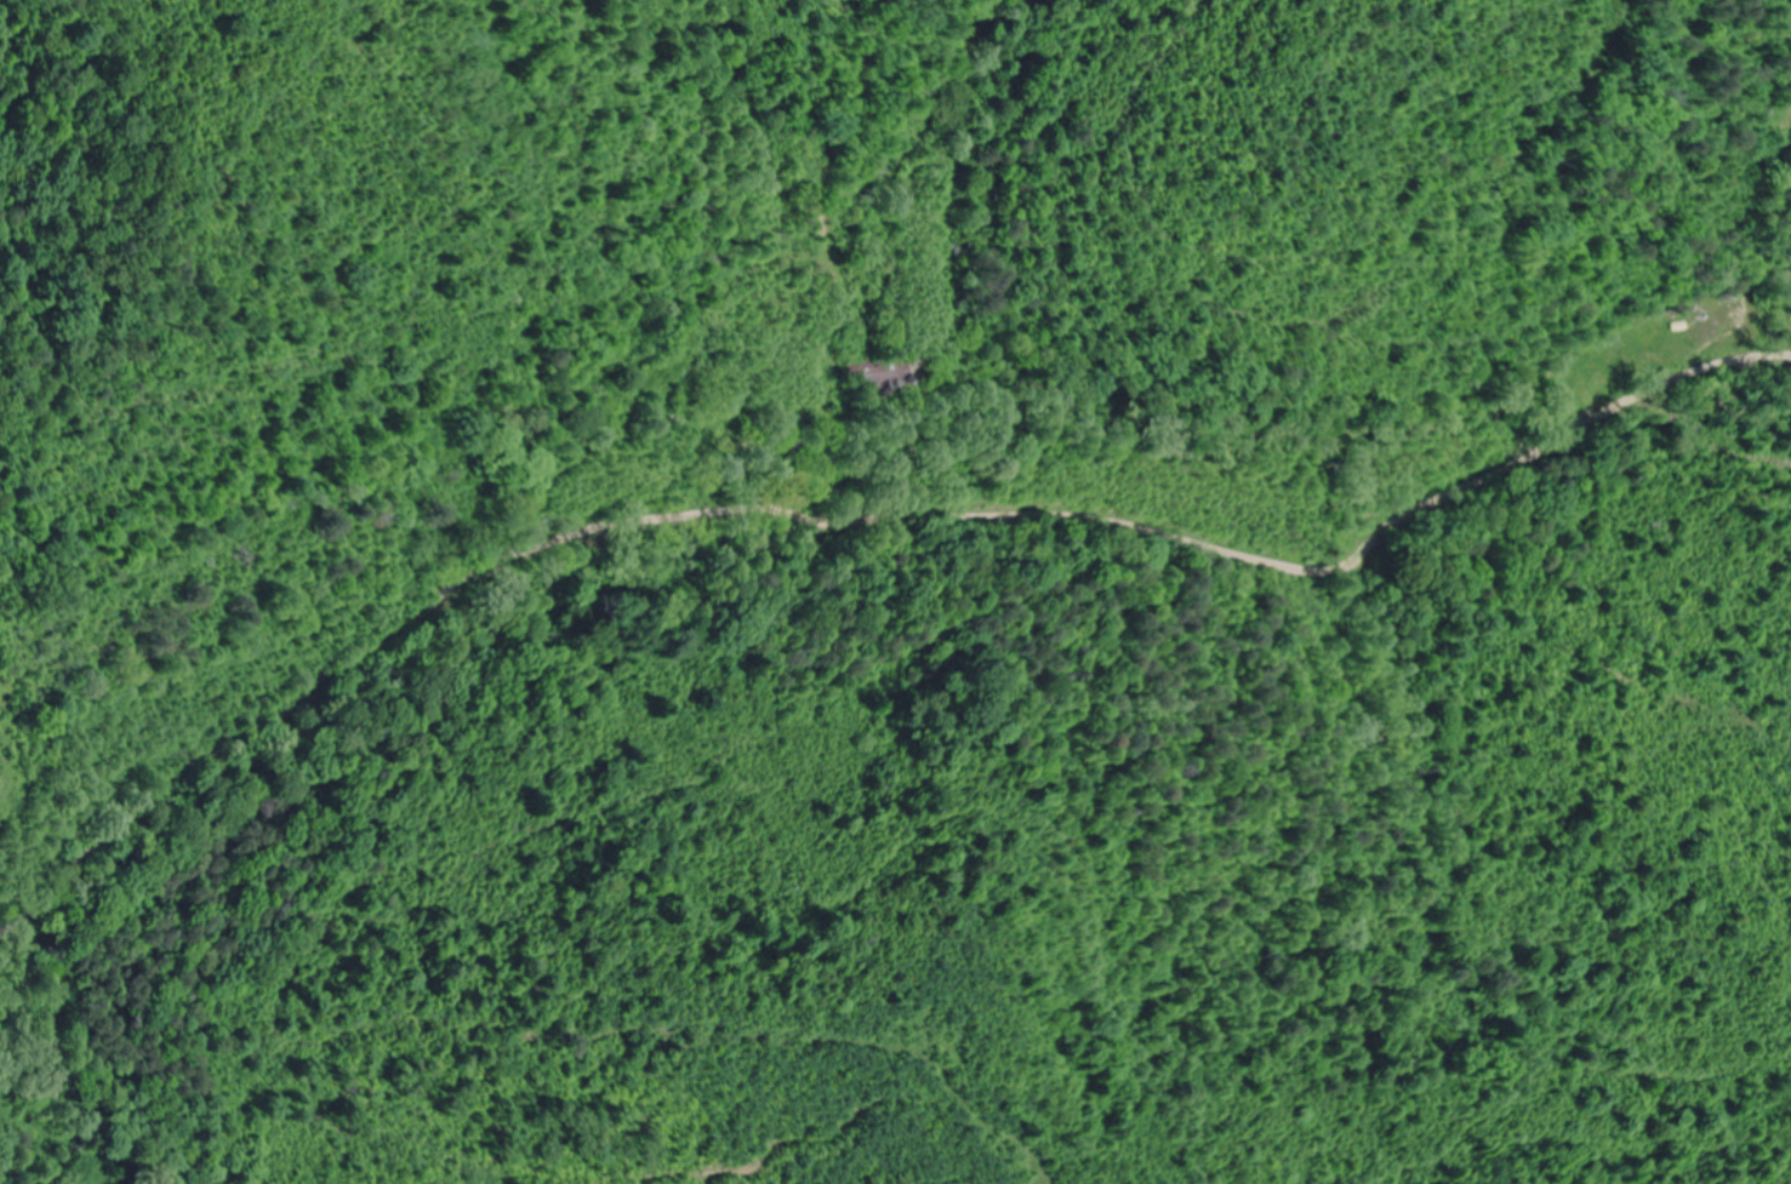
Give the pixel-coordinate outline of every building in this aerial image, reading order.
[(925,387),(921,357),(859,364),(863,394),(925,387)]
